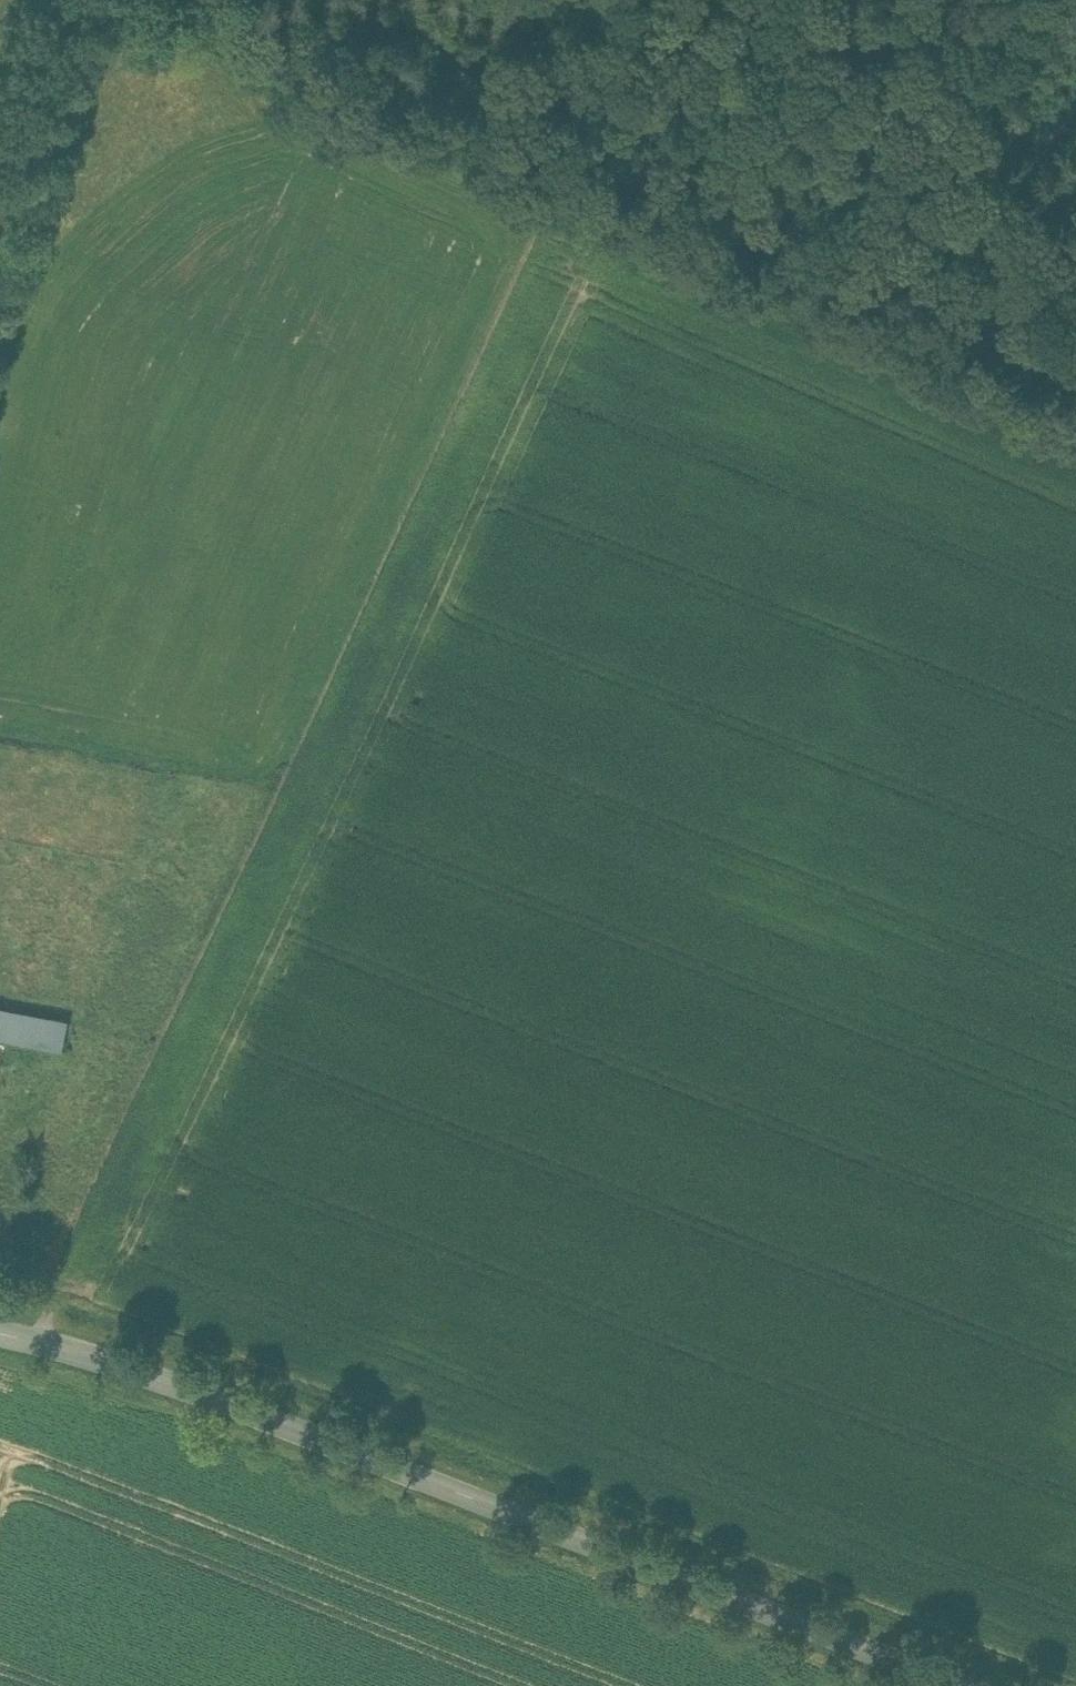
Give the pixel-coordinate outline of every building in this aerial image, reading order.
[(0,1010),(0,1035),(62,1047),(66,1023),(0,1010)]
